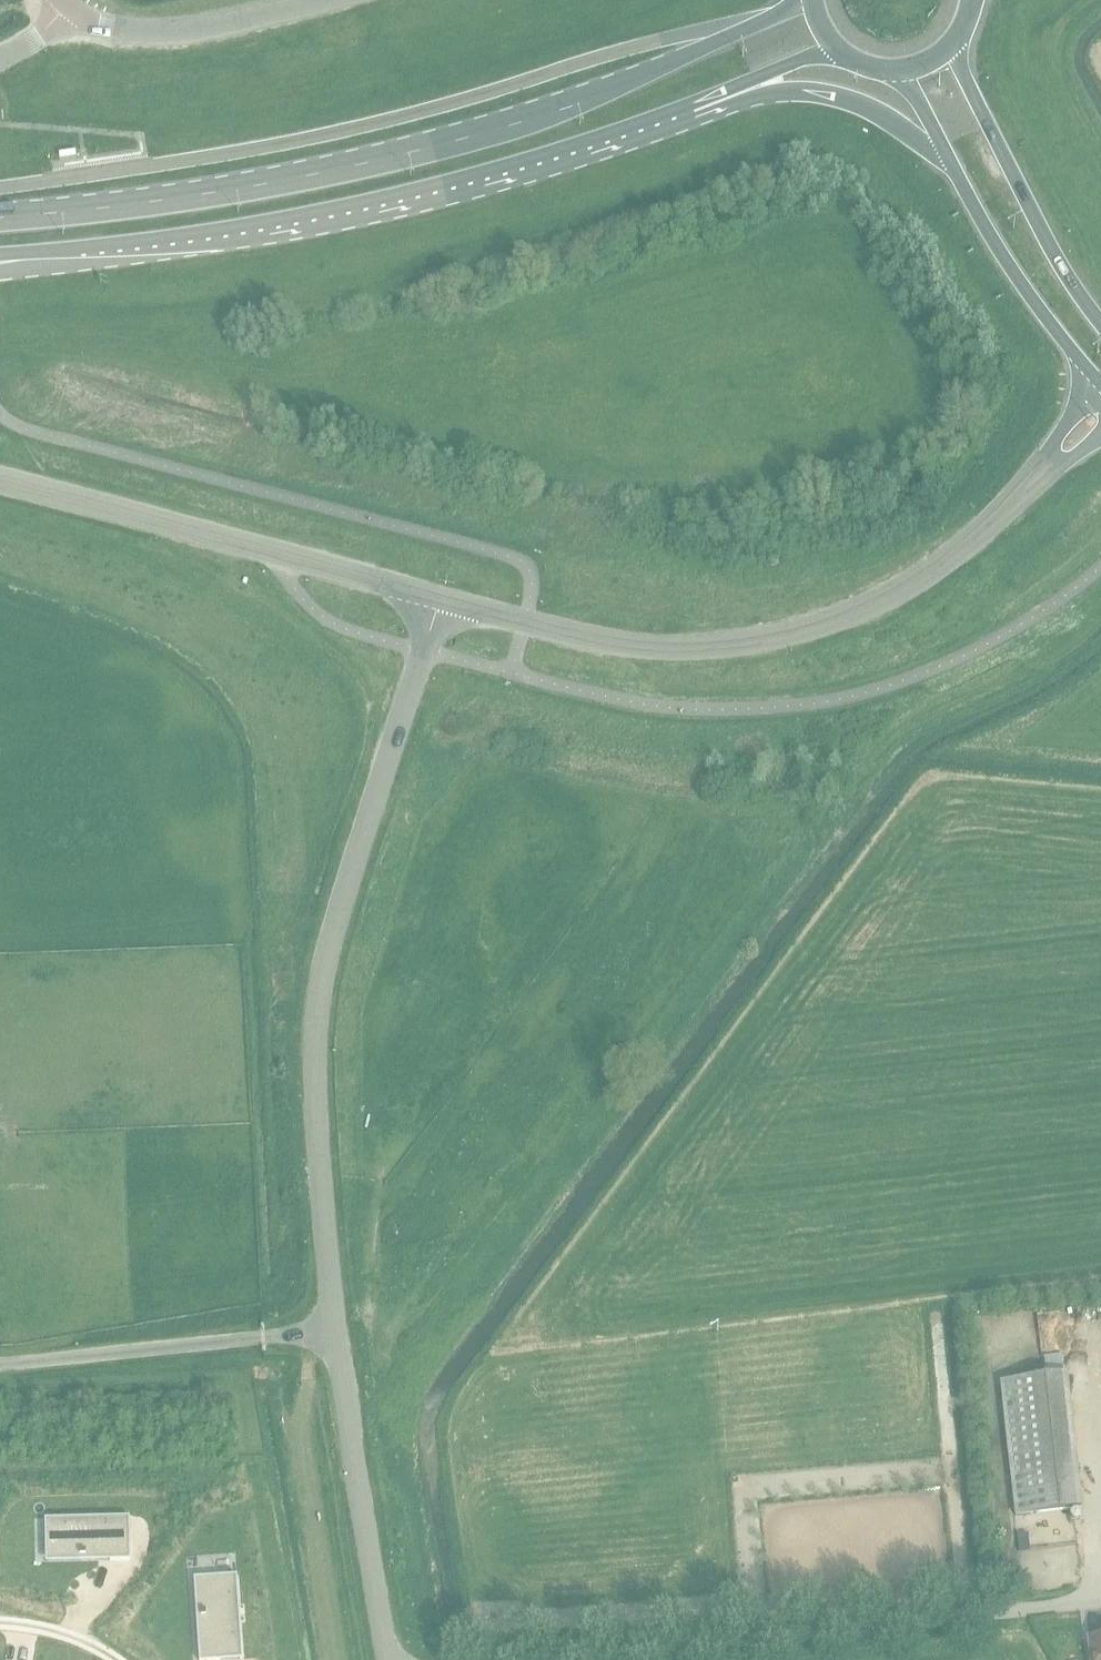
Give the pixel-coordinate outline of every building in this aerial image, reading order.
[(1044,1357),(1046,1374),(1064,1371),(1062,1354),(1044,1357)] [(1000,1381),(1015,1515),(1081,1508),(1066,1374),(1000,1381)] [(122,1516),(52,1518),(52,1520),(53,1557),(79,1556),(79,1557),(85,1557),(85,1556),(100,1555),(109,1555),(109,1560),(130,1559),(129,1538),(128,1538),(128,1532),(122,1532),(122,1519),(122,1516)] [(198,1585),(200,1611),(199,1611),(200,1617),(201,1617),(202,1632),(202,1641),(197,1641),(199,1659),(220,1659),(226,1659),(226,1653),(239,1652),(242,1652),(237,1582),(235,1582),(198,1585)] [(1091,1659),(1100,1659),(1100,1635),(1088,1637),(1091,1659)] [(509,1646),(501,1647),(502,1655),(510,1654),(509,1646)]
